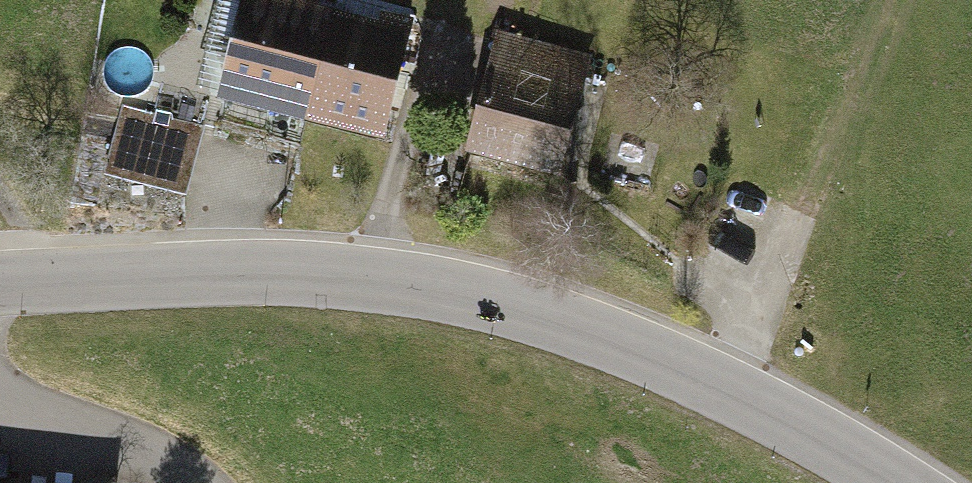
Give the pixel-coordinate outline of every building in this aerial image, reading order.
[(218,95),(305,115),(329,14),(314,11),(317,0),(272,0),(272,1),(268,0),(240,0),(218,95)] [(305,115),(387,134),(411,34),(375,25),(380,4),(361,0),(332,0),(329,14),(305,115)] [(592,61),(498,36),(464,163),(558,188),(592,61)] [(122,106),(105,174),(184,195),(202,127),(122,106)]
